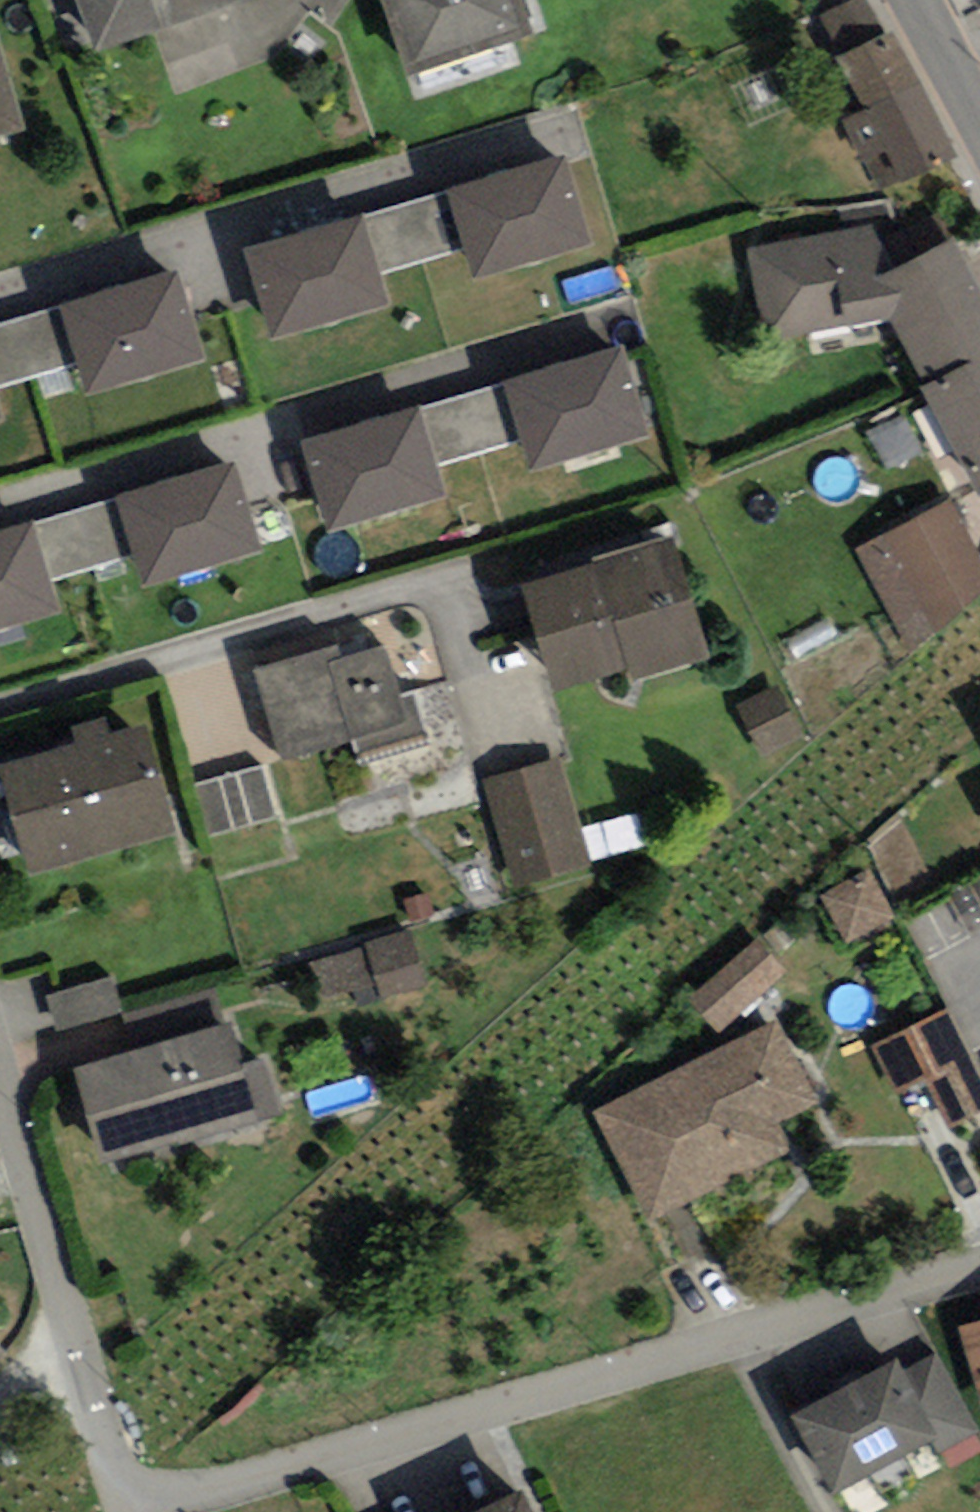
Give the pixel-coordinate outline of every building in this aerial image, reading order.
[(86,44),(215,0),(71,0),(86,44)] [(402,69),(505,32),(494,0),(378,0),(402,69)] [(872,192),(936,163),(880,40),(832,61),(860,123),(844,130),(872,192)] [(10,131),(0,96),(0,134),(10,131)] [(566,149),(449,184),(450,187),(467,244),(477,275),(594,239),(566,149)] [(450,187),(365,213),(383,269),(467,244),(450,187)] [(364,208),(247,243),(275,334),(392,299),(383,269),(365,213),(364,208)] [(877,276),(867,230),(745,256),(763,338),(885,312),(971,492),(979,488),(979,320),(944,244),(877,276)] [(181,263),(64,298),(65,302),(82,358),(92,389),(209,353),(181,263)] [(0,322),(0,383),(82,358),(65,302),(0,322)] [(623,340),(506,375),(508,380),(525,436),(534,466),(651,431),(623,340)] [(508,380),(423,404),(441,462),(525,436),(508,380)] [(422,400),(305,435),(333,526),(450,491),(441,462),(423,404),(422,400)] [(236,454),(119,489),(121,496),(138,552),(147,580),(264,545),(236,454)] [(138,552),(121,496),(36,520),(54,577),(138,552)] [(941,505),(876,536),(923,629),(978,579),(941,505)] [(0,526),(0,625),(62,606),(54,577),(36,520),(35,515),(0,526)] [(518,584),(543,677),(682,640),(657,547),(518,584)] [(255,667),(281,756),(355,734),(359,749),(424,731),(412,691),(404,694),(389,642),(339,656),(336,644),(255,667)] [(803,733),(778,681),(737,700),(762,753),(803,733)] [(13,869),(158,828),(129,729),(0,766),(0,824),(13,869)] [(550,763),(480,783),(509,884),(579,864),(550,763)] [(262,765),(195,784),(209,834),(276,815),(262,765)] [(645,810),(602,821),(610,852),(653,841),(645,810)] [(861,877),(819,897),(839,940),(881,919),(861,877)] [(934,955),(979,932),(979,877),(913,910),(934,955)] [(430,891),(405,898),(411,919),(436,912),(430,891)] [(362,947),(322,959),(332,993),(376,980),(381,997),(430,983),(413,925),(361,941),(362,947)] [(753,943),(689,1003),(711,1026),(775,966),(753,943)] [(113,972),(49,991),(59,1027),(123,1008),(113,972)] [(74,1062),(103,1161),(285,1108),(268,1049),(243,1056),(232,1016),(74,1062)] [(761,1024),(587,1110),(640,1215),(774,1148),(760,1121),(800,1101),(761,1024)] [(919,1071),(945,1121),(979,1103),(979,1100),(956,1053),(919,1071)] [(955,1329),(979,1411),(979,1321),(955,1329)] [(784,1419),(822,1486),(919,1432),(881,1365),(784,1419)] [(507,1500),(482,1511),(513,1511),(507,1500)]
